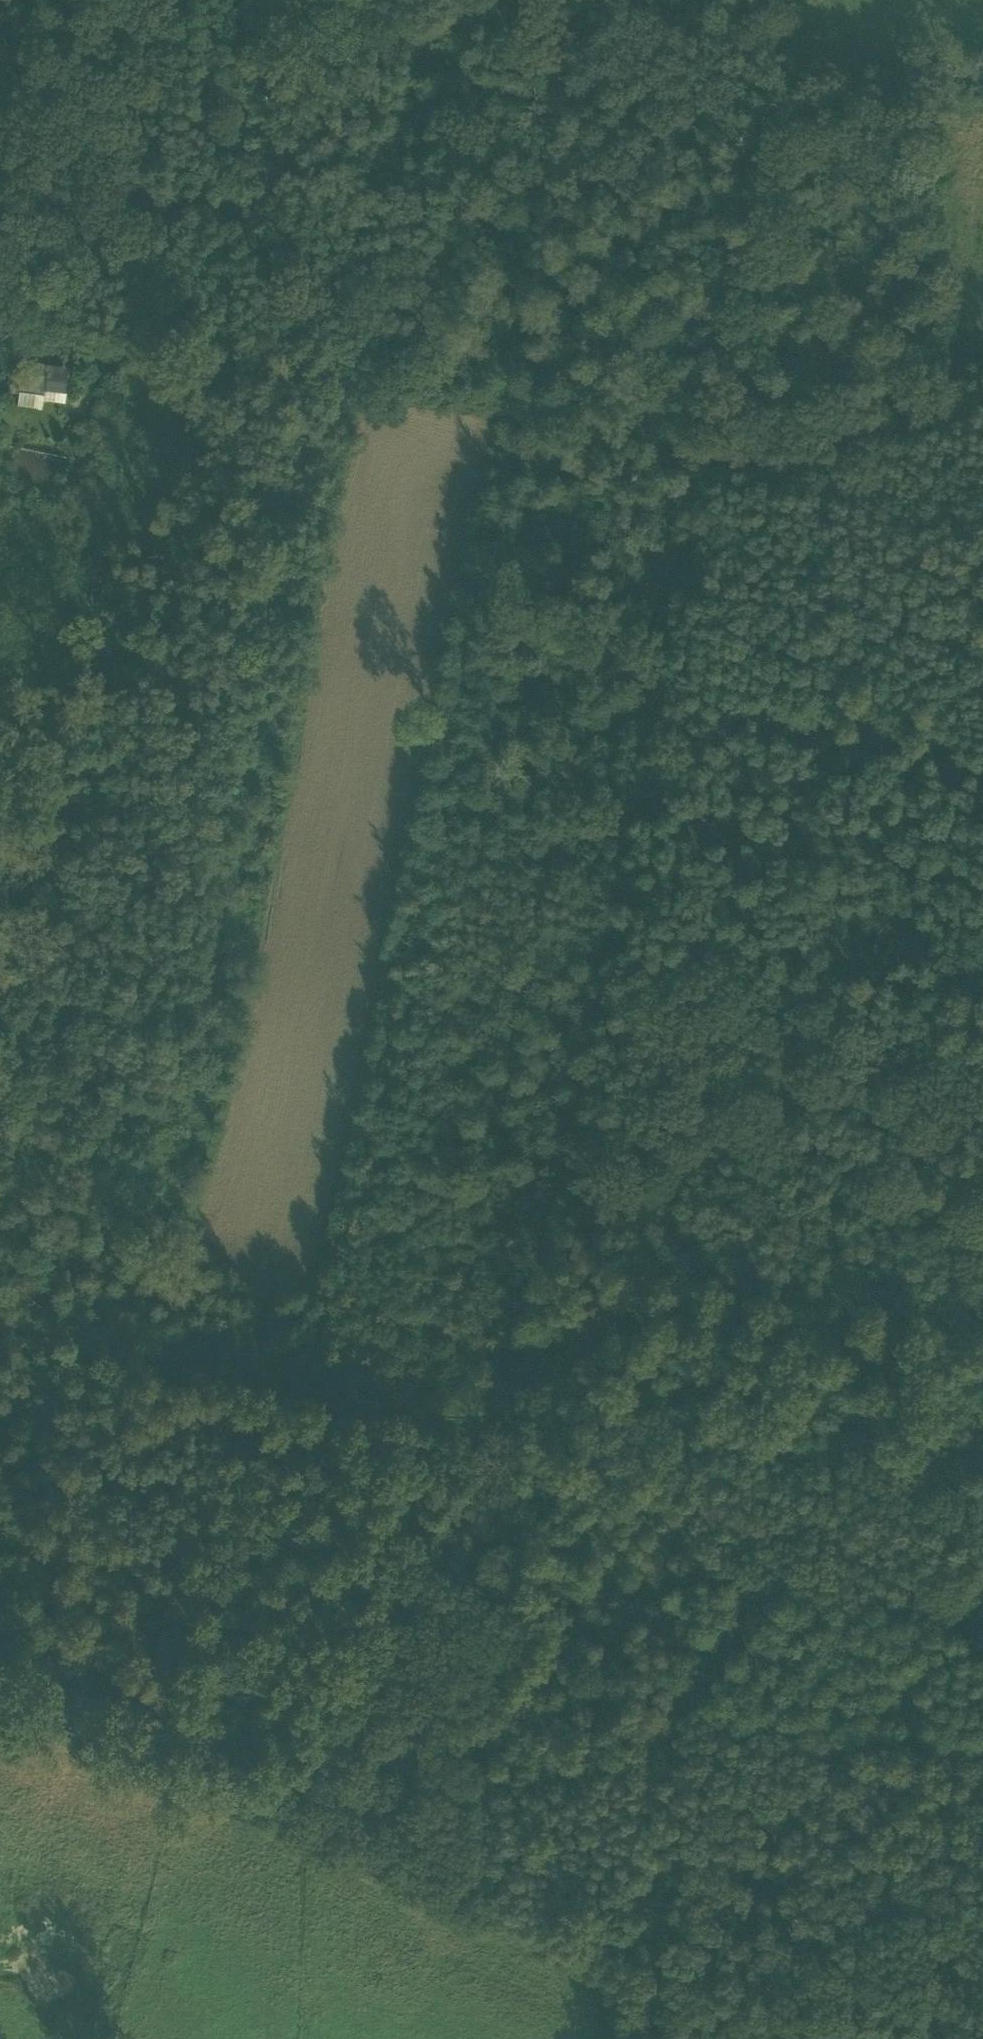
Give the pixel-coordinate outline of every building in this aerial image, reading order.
[(23,360),(21,374),(45,377),(66,380),(69,366),(23,360)] [(43,390),(45,377),(21,374),(18,393),(42,396),(43,390)] [(64,393),(66,380),(45,377),(43,390),(64,393)] [(42,396),(18,393),(16,404),(41,408),(42,399),(63,402),(64,393),(43,390),(42,396)]
